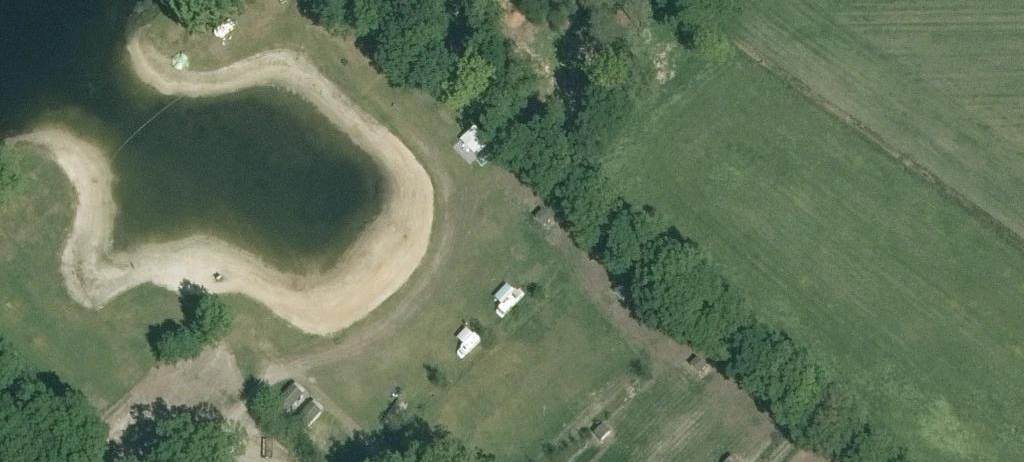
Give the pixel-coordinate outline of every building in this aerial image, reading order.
[(277,407),(286,416),(303,398),(294,388),(277,407)] [(312,406),(295,424),(305,433),(322,415),(312,406)]
